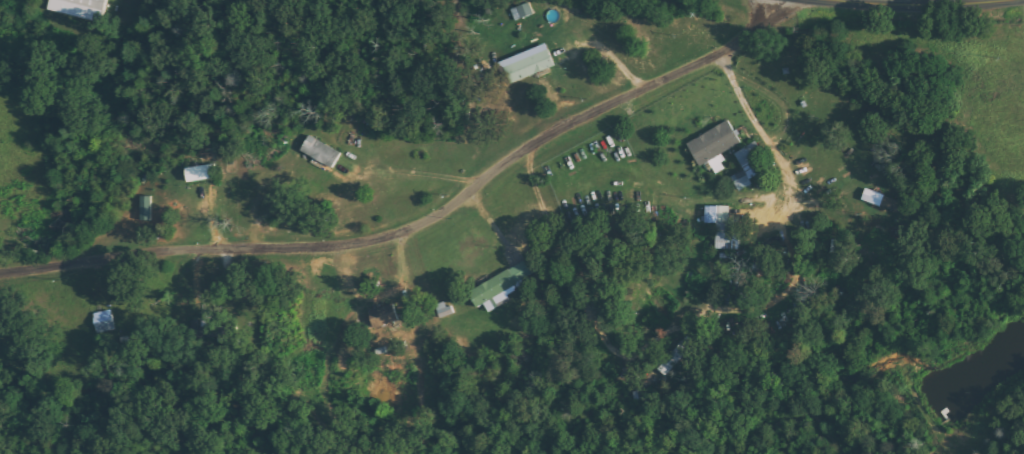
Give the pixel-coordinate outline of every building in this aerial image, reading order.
[(103,22),(108,0),(53,0),(50,11),(103,22)] [(536,15),(532,3),(513,9),(517,21),(536,15)] [(557,67),(548,45),(506,61),(516,84),(557,67)] [(722,153),(742,145),(733,122),(691,140),(702,167),(712,163),(717,174),(728,169),(722,153)] [(336,168),(343,152),(309,136),(302,153),(336,168)] [(739,192),(753,184),(751,180),(762,174),(755,161),(765,156),(757,142),(735,154),(744,170),(731,177),(739,192)] [(190,184),(219,178),(216,164),(187,170),(190,184)] [(865,201),(902,212),(905,202),(868,190),(865,201)] [(153,197),(142,197),(142,222),(152,222),(153,197)] [(471,292),(481,309),(487,305),(490,311),(521,293),(516,285),(536,274),(528,260),(471,292)] [(372,311),(377,329),(401,322),(396,304),(372,311)] [(99,334),(117,330),(112,310),(94,314),(99,334)] [(670,376),(697,339),(690,334),(662,370),(670,376)]
